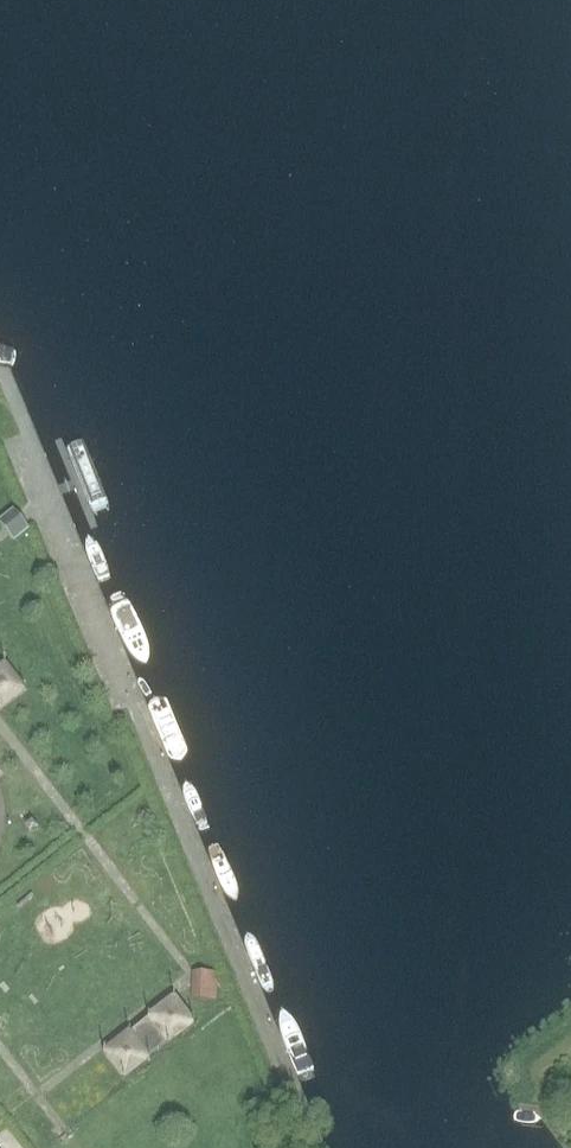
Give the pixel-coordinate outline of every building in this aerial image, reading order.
[(0,672),(0,703),(18,689),(3,669),(0,672)] [(220,1001),(221,973),(197,972),(196,1000),(220,1001)] [(184,1001),(106,1052),(124,1079),(201,1029),(184,1001)]
